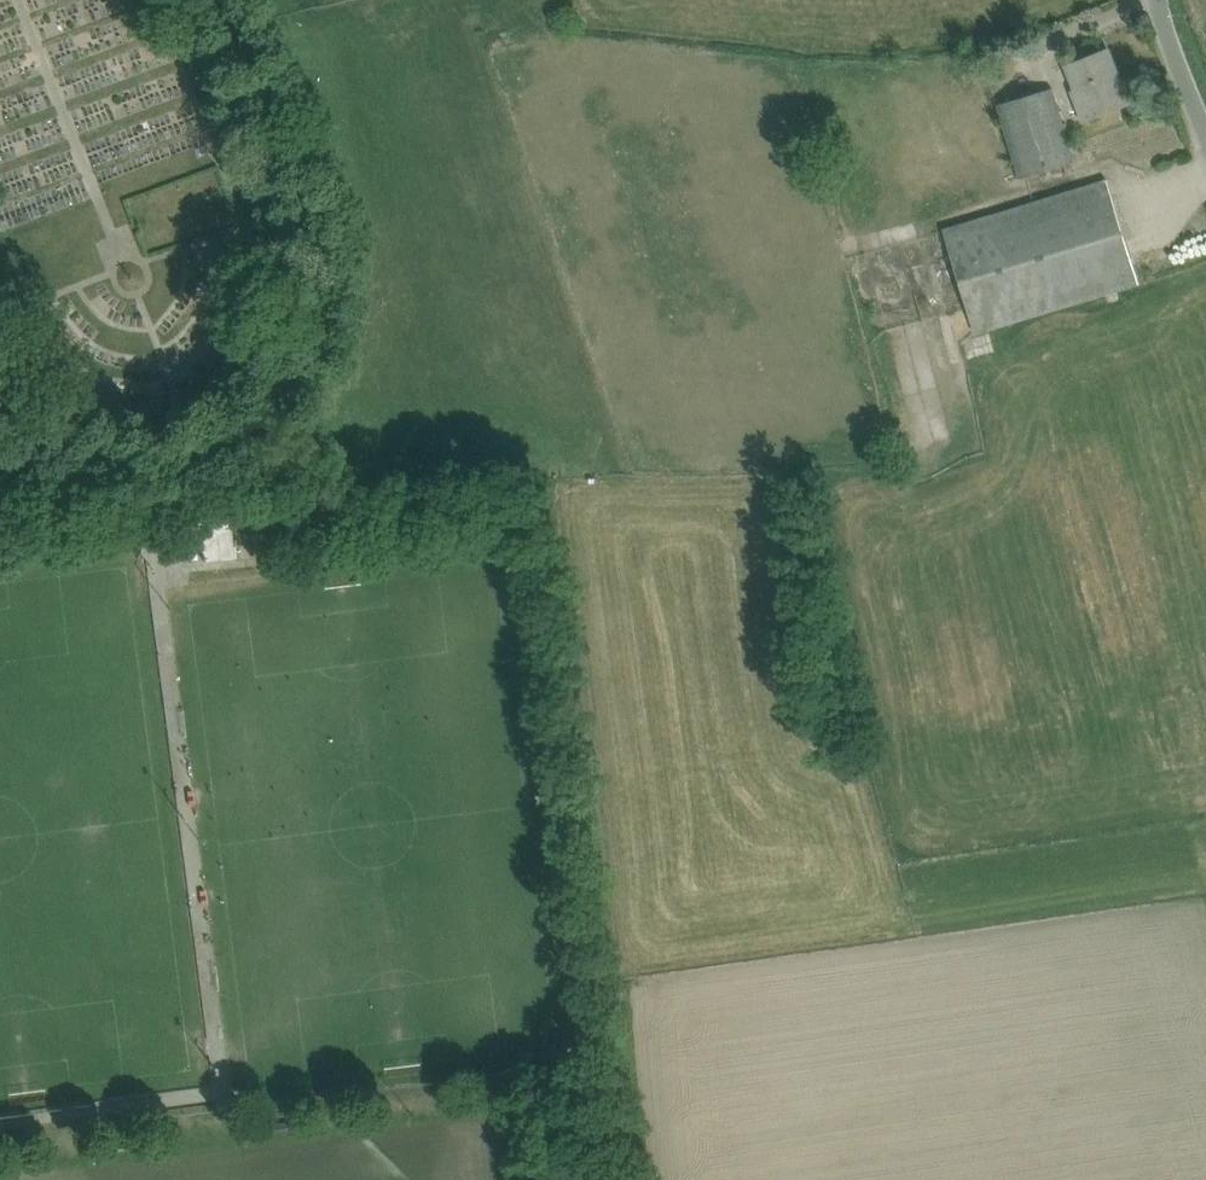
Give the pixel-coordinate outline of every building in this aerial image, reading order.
[(1105,50),(1083,59),(1068,64),(1077,88),(1073,89),(1085,120),(1130,102),(1122,82),(1118,83),(1105,50)] [(1020,178),(1075,161),(1053,87),(998,104),(1020,178)] [(1108,180),(1085,187),(944,231),(975,332),(1139,282),(1108,180)] [(234,557),(230,514),(185,518),(188,547),(202,546),(203,560),(234,557)]
